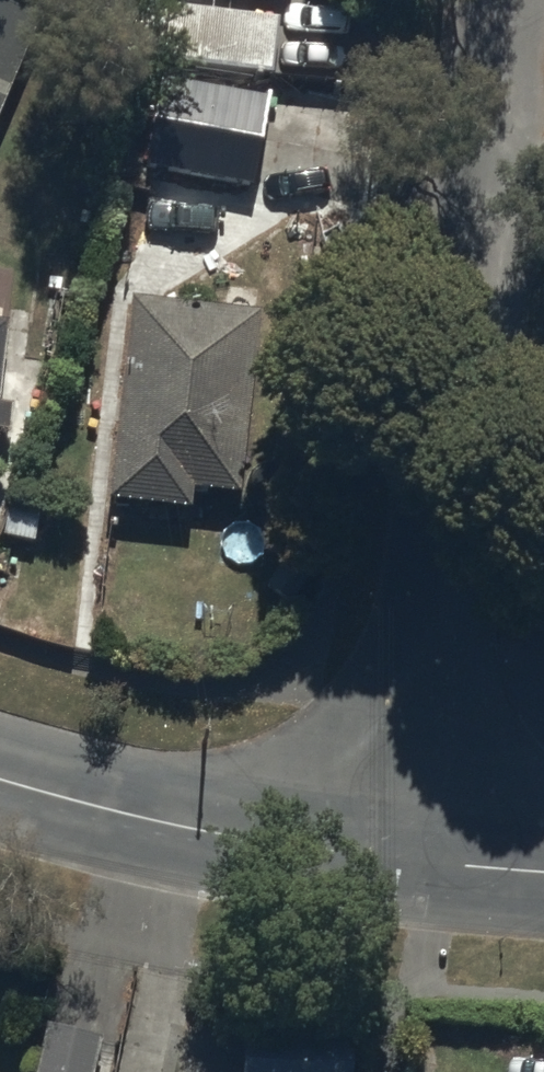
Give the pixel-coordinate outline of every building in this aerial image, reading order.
[(42,31),(0,13),(0,129),(42,31)] [(274,78),(278,28),(143,16),(138,67),(274,78)] [(260,187),(268,100),(184,93),(177,179),(260,187)] [(134,305),(112,504),(194,514),(195,498),(240,503),(261,320),(134,305)] [(9,440),(11,410),(3,409),(7,330),(0,330),(0,440),(9,440)] [(47,1028),(37,1071),(94,1071),(101,1040),(47,1028)] [(244,1071),(354,1071),(355,1069),(245,1064),(244,1071)]
